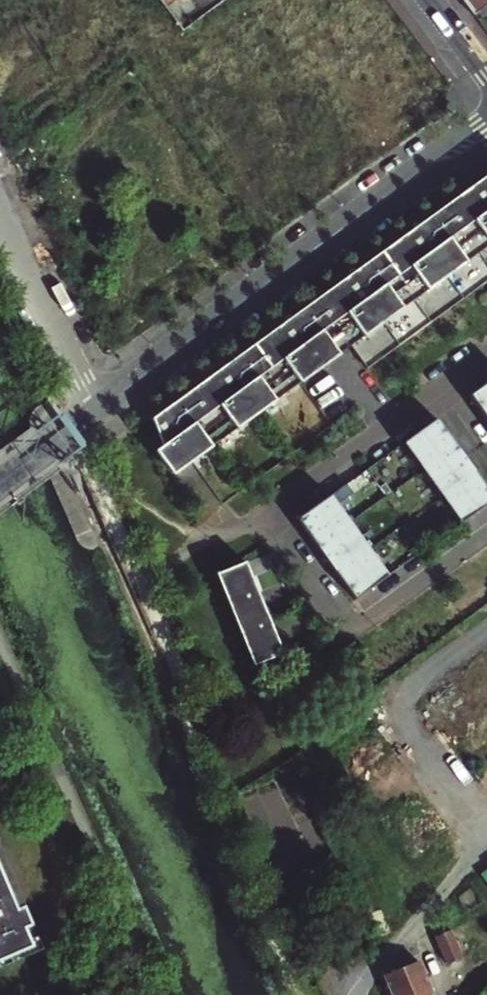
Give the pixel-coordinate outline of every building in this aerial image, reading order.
[(182,0),(172,0),(166,5),(183,28),(196,18),(182,0)] [(473,16),(486,5),(486,0),(462,0),(473,16)] [(369,372),(486,284),(486,175),(151,418),(168,442),(162,446),(176,479),(352,349),(369,372)] [(486,421),(486,383),(469,396),(486,421)] [(168,442),(151,418),(162,446),(168,442)] [(404,443),(462,524),(486,506),(486,490),(450,439),(436,420),(404,443)] [(162,446),(154,452),(175,480),(176,479),(162,446)] [(297,520),(355,601),(388,577),(330,496),(297,520)] [(216,575),(255,668),(283,656),(244,564),(216,575)] [(0,860),(0,881),(8,899),(0,902),(0,921),(23,914),(0,860)] [(33,954),(26,934),(31,933),(23,914),(0,921),(0,963),(33,954)] [(481,915),(436,934),(448,963),(486,947),(486,929),(481,915)] [(392,994),(434,994),(419,961),(383,975),(392,994)]
